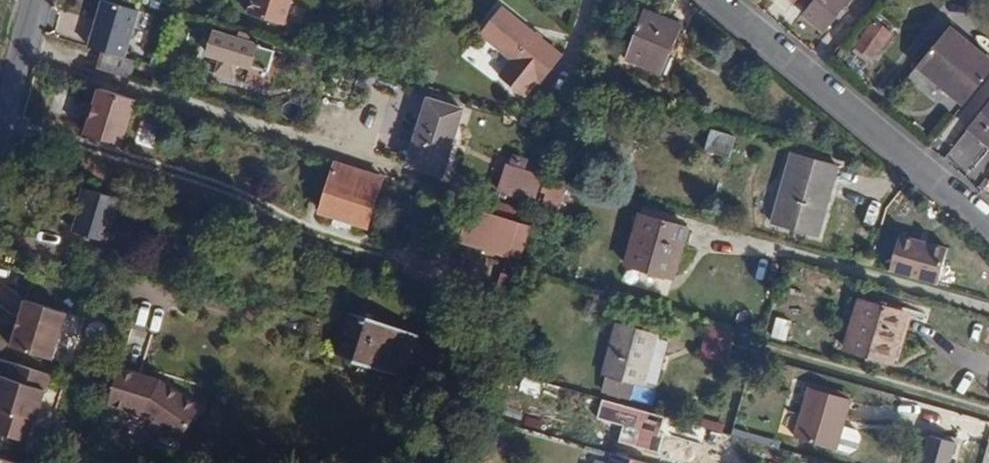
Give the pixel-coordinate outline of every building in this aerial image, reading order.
[(251,14),(291,26),(299,0),(255,0),(251,14)] [(804,8),(824,25),(844,0),(810,0),(804,8)] [(498,5),(478,30),(513,56),(500,74),(525,92),(538,76),(543,78),(563,51),(498,5)] [(624,54),(656,67),(663,49),(667,51),(678,21),(643,6),(624,54)] [(874,20),(855,44),(869,56),(889,32),(874,20)] [(918,64),(937,80),(969,42),(950,26),(918,64)] [(213,31),(207,51),(220,56),(218,65),(230,69),(232,60),(248,64),(254,43),(246,40),(247,34),(238,31),(235,37),(213,31)] [(937,80),(964,101),(988,71),(988,58),(969,42),(937,80)] [(129,58),(95,47),(90,66),(124,76),(129,58)] [(663,49),(656,67),(666,71),(673,54),(667,51),(663,49)] [(121,145),(137,97),(95,83),(79,131),(121,145)] [(422,96),(403,162),(439,172),(459,106),(422,96)] [(968,123),(988,140),(988,98),(968,123)] [(789,152),(769,221),(823,236),(842,167),(789,152)] [(542,173),(505,162),(496,192),(533,203),(542,173)] [(331,172),(319,211),(365,225),(377,185),(331,172)] [(117,196),(84,186),(70,230),(103,239),(117,196)] [(467,205),(461,229),(479,234),(480,228),(511,237),(516,221),(467,205)] [(638,210),(624,260),(669,274),(683,224),(638,210)] [(953,250),(903,239),(895,275),(945,286),(953,250)] [(22,297),(8,344),(49,356),(63,309),(22,297)] [(857,298),(844,348),(889,361),(902,310),(857,298)] [(348,311),(335,352),(404,375),(418,334),(348,311)] [(616,320),(601,371),(641,383),(656,331),(616,320)] [(727,363),(735,332),(709,325),(700,356),(727,363)] [(11,361),(6,377),(0,375),(0,432),(23,439),(30,417),(33,418),(47,373),(11,361)] [(149,376),(118,366),(106,402),(142,413),(178,437),(199,405),(161,380),(156,388),(147,380),(149,376)] [(825,383),(823,389),(836,393),(838,387),(825,383)] [(836,393),(823,389),(804,385),(789,435),(834,446),(840,422),(846,397),(836,393)] [(840,422),(834,446),(846,449),(854,444),(857,433),(853,426),(840,422)] [(650,462),(610,450),(606,462),(650,462)]
